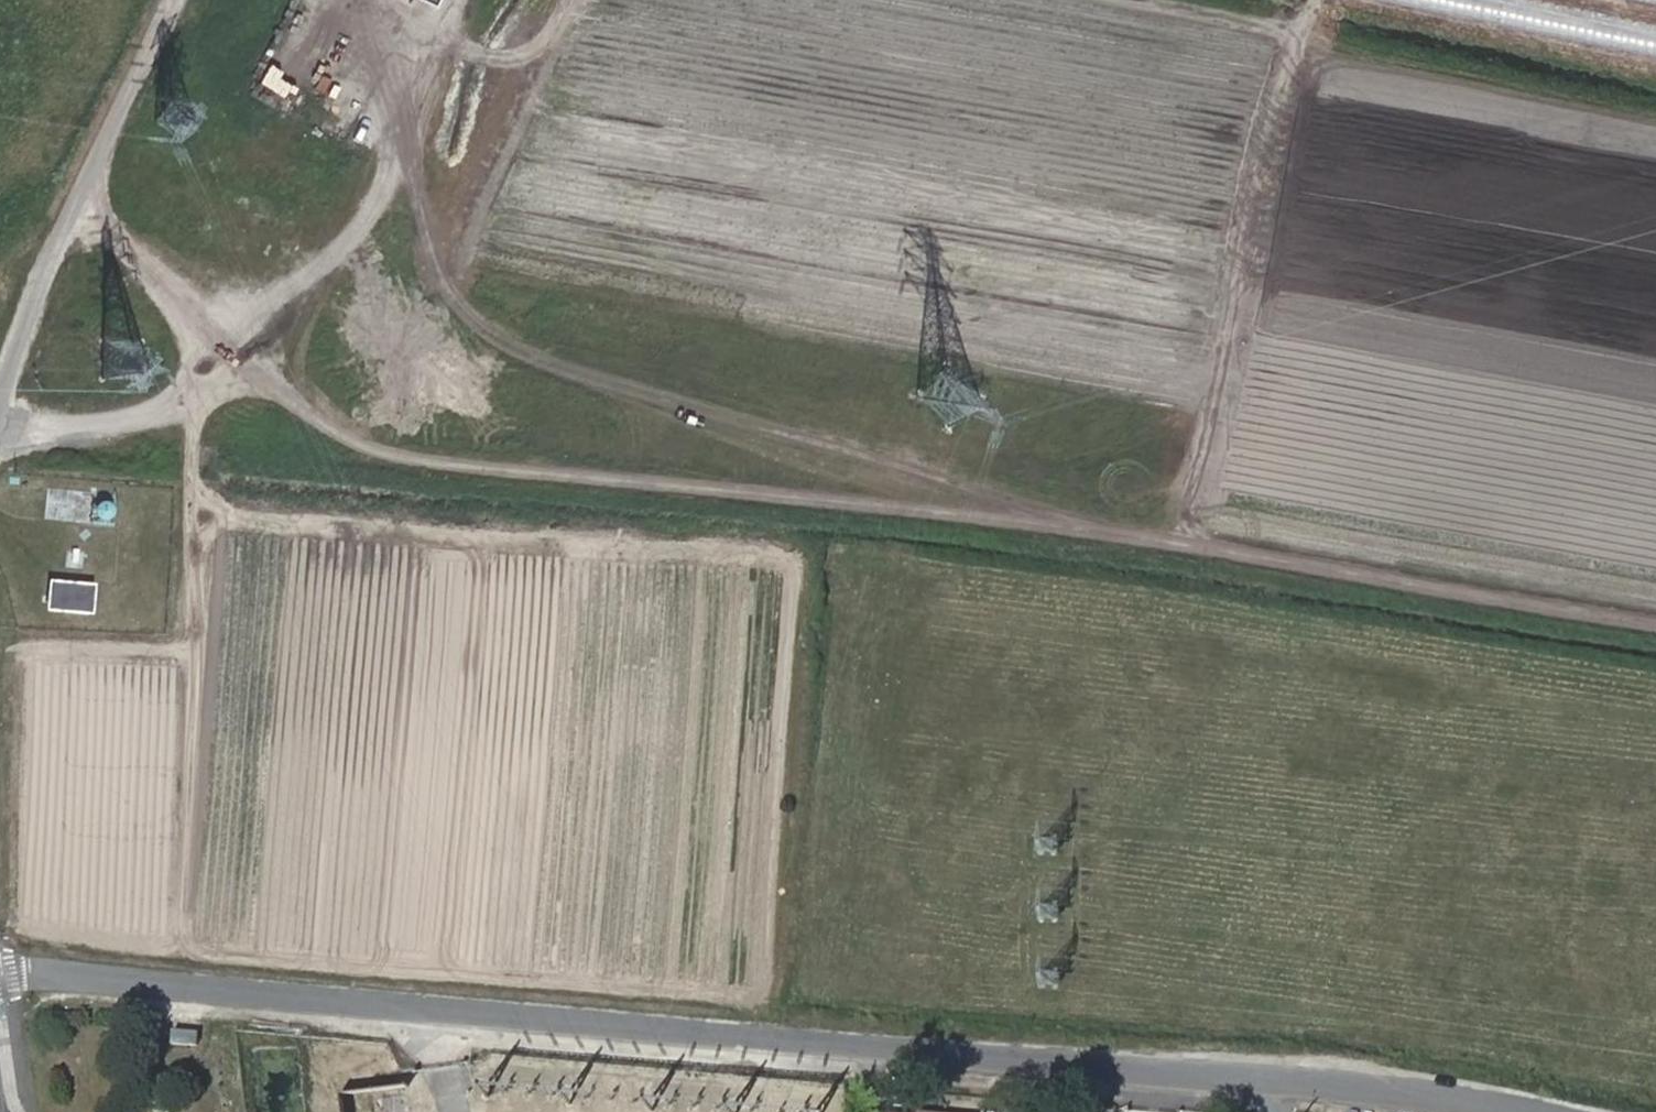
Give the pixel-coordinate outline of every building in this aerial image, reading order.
[(297,98),(308,75),(272,58),(261,81),(297,98)] [(61,498),(59,497),(58,496),(56,495),(51,497),(50,499),(49,502),(49,506),(51,508),(53,509),(57,510),(60,508),(62,506),(62,500),(61,498)] [(82,499),(80,499),(78,499),(75,502),(74,506),(75,509),(76,510),(80,512),(84,511),(87,507),(86,502),(85,500),(82,499)] [(108,500),(104,499),(102,500),(100,501),(99,504),(99,508),(103,511),(108,511),(110,510),(112,507),(111,503),(108,500)] [(94,583),(51,580),(49,606),(92,609),(94,583)]
